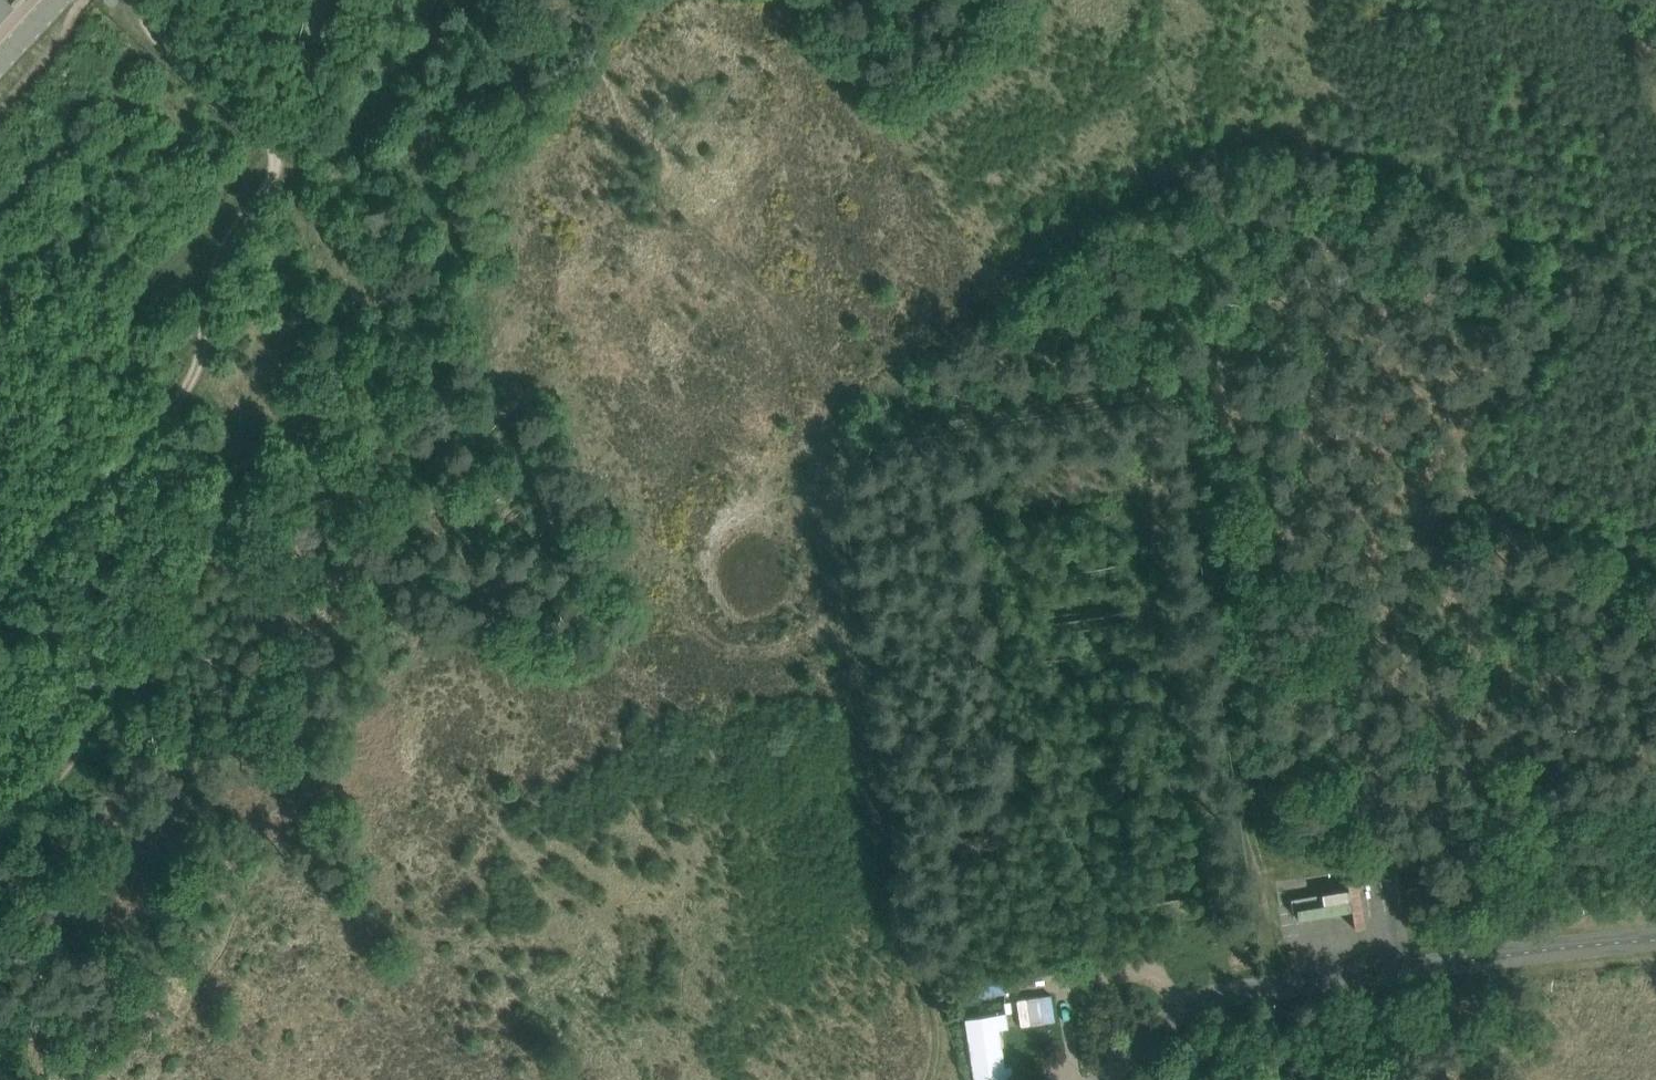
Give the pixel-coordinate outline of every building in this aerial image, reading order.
[(12,6),(6,0),(0,0),(0,18),(12,6)] [(999,1028),(1008,1027),(1008,1026),(999,1027),(998,1015),(1006,1014),(1006,1013),(966,1019),(975,1079),(1011,1079),(1010,1072),(1012,1071),(1011,1064),(1004,1065),(999,1028)]
